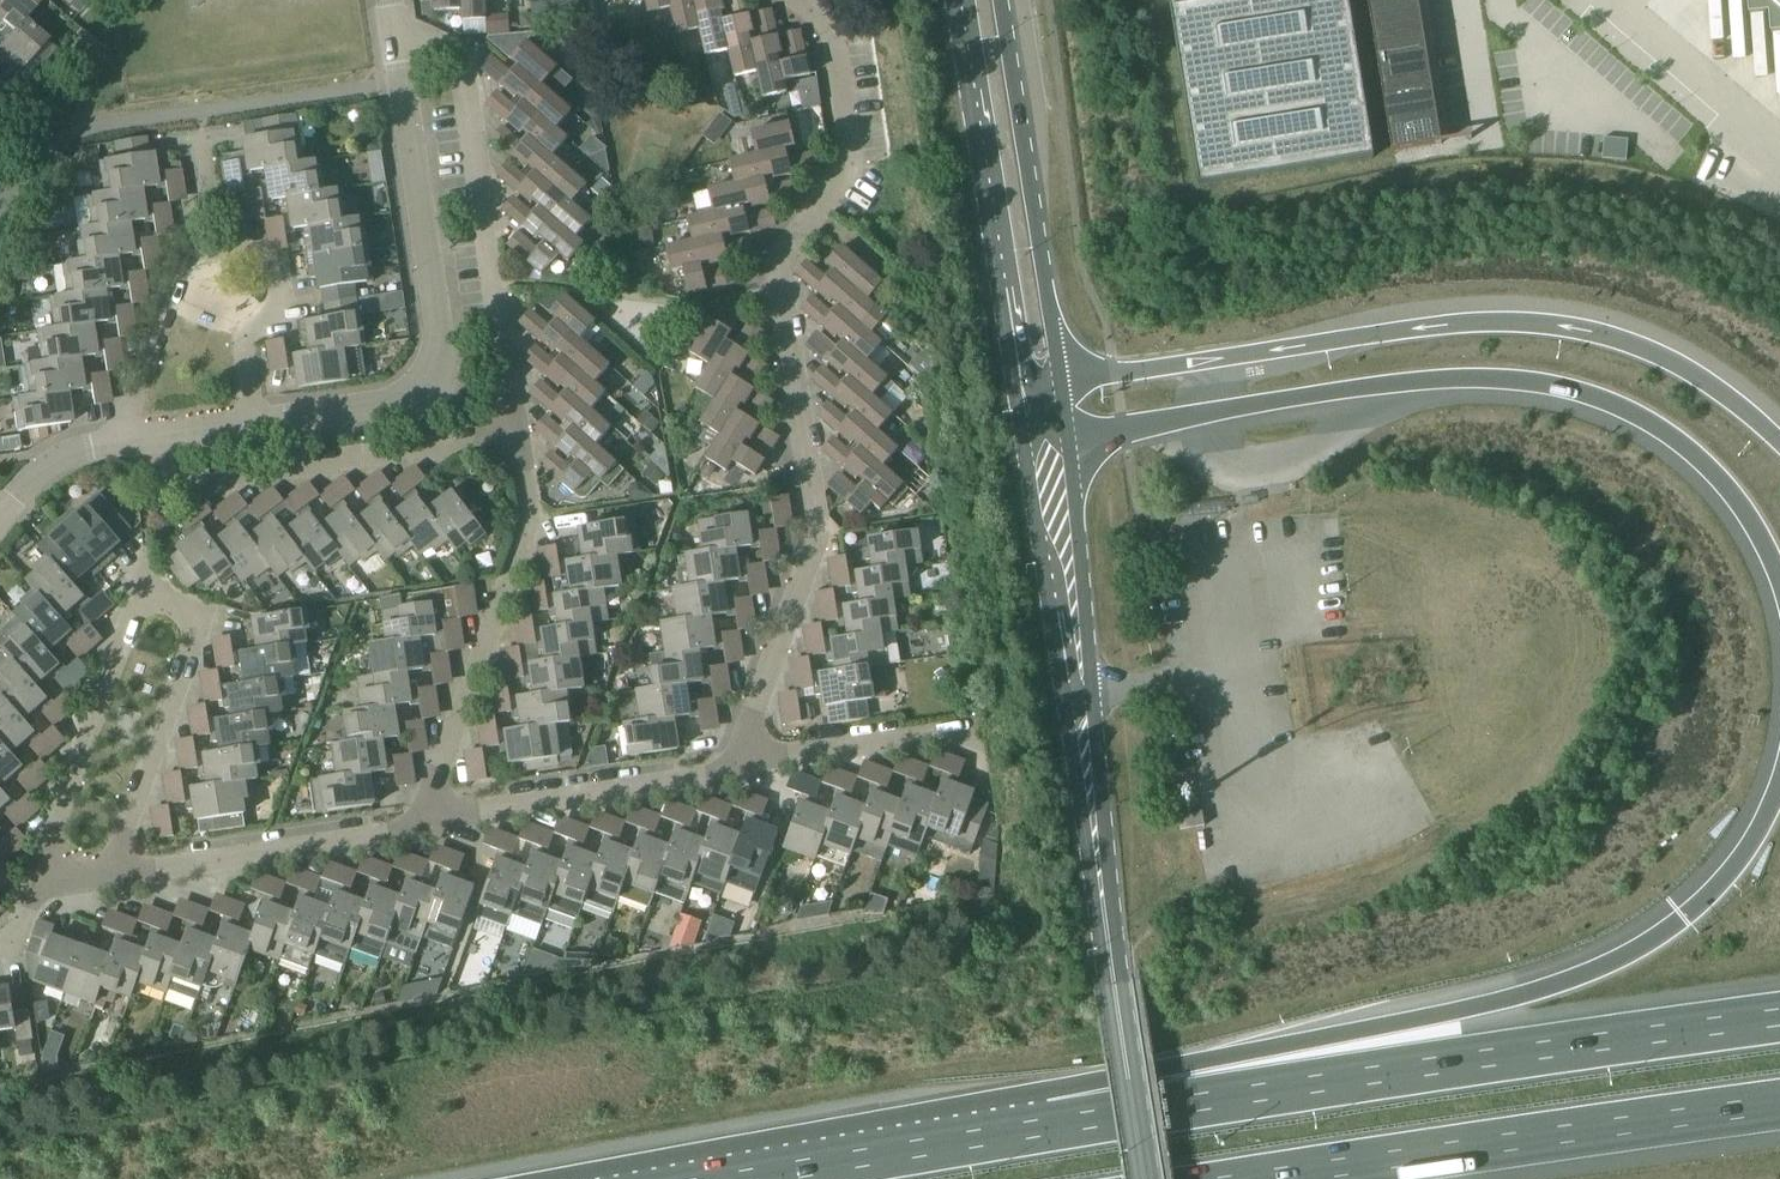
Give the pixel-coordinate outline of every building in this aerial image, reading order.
[(1,1),(0,1),(0,21),(8,28),(0,36),(0,40),(4,44),(24,20),(25,21),(43,0),(1,0),(1,1)] [(86,0),(74,0),(70,4),(79,12),(88,2),(86,0)] [(434,12),(461,11),(461,22),(485,21),(484,0),(433,0),(434,12)] [(647,14),(670,9),(671,9),(669,0),(644,0),(647,14)] [(693,0),(669,0),(671,9),(670,9),(677,35),(698,30),(699,30),(696,18),(719,13),(723,12),(720,0),(697,0),(693,1),(693,0)] [(1199,187),(1373,159),(1348,0),(1247,0),(1239,1),(1239,0),(1169,0),(1199,187)] [(1369,9),(1418,1),(1418,0),(1367,0),(1369,9)] [(1748,13),(1768,12),(1770,32),(1779,31),(1779,0),(1747,0),(1748,13)] [(1418,1),(1369,9),(1373,33),(1422,25),(1418,1)] [(432,16),(432,2),(422,3),(423,16),(432,16)] [(576,2),(553,3),(555,26),(577,24),(576,2)] [(553,3),(533,5),(534,27),(555,26),(553,3)] [(721,22),(719,13),(696,18),(699,30),(698,30),(705,56),(727,51),(728,51),(725,40),(748,34),(748,35),(752,34),(748,16),(721,22)] [(531,14),(519,15),(520,26),(520,27),(532,26),(531,14)] [(509,35),(508,15),(497,16),(498,36),(505,35),(509,35)] [(48,41),(25,21),(24,20),(4,44),(0,48),(0,61),(11,71),(1,81),(8,87),(17,77),(25,84),(55,50),(47,43),(48,41)] [(1422,25),(1373,33),(1376,57),(1426,49),(1422,25)] [(73,48),(82,56),(94,43),(85,34),(80,40),(73,48)] [(750,43),(748,35),(748,34),(725,40),(728,51),(727,51),(734,78),(755,72),(756,72),(753,61),(777,55),(777,56),(781,55),(776,37),(750,43)] [(571,81),(557,69),(527,42),(512,60),(519,67),(501,87),(514,99),(517,96),(532,78),(542,86),(556,98),(571,81)] [(1426,49),(1376,57),(1380,80),(1429,72),(1426,49)] [(779,65),(777,56),(777,55),(753,61),(756,72),(755,72),(762,99),(786,94),(783,82),(810,76),(805,58),(779,65)] [(1429,72),(1380,80),(1383,99),(1432,91),(1429,72)] [(524,103),(507,122),(520,134),(522,132),(538,114),(546,121),(547,121),(556,129),(571,111),(556,98),(542,86),(532,78),(517,96),(524,103)] [(1432,91),(1383,99),(1387,123),(1436,115),(1432,91)] [(757,112),(758,118),(762,117),(767,116),(766,110),(757,112)] [(538,114),(522,132),(529,138),(512,158),(525,170),(527,167),(543,149),(552,157),(553,157),(568,140),(556,129),(547,121),(546,121),(538,114)] [(711,126),(724,135),(732,123),(720,114),(719,115),(711,125),(711,126)] [(1436,115),(1387,123),(1392,152),(1441,144),(1436,115)] [(243,125),(248,154),(220,158),(221,167),(239,164),(240,166),(250,164),(251,173),(267,171),(267,170),(302,165),(295,117),(243,125)] [(600,117),(586,125),(599,137),(602,135),(600,117)] [(773,176),(772,177),(773,180),(791,176),(785,150),(795,148),(789,124),(750,134),(755,156),(755,157),(767,154),(773,176)] [(368,153),(379,151),(377,140),(366,142),(368,153)] [(527,167),(534,173),(517,193),(530,205),(533,202),(533,201),(548,184),(558,192),(571,203),(586,186),(553,157),(552,157),(543,149),(527,167)] [(609,172),(610,171),(606,149),(590,156),(609,172)] [(755,157),(755,156),(729,162),(734,184),(735,185),(745,182),(751,205),(750,205),(751,209),(769,205),(763,179),(772,177),(773,176),(767,154),(755,157)] [(152,178),(162,177),(162,175),(179,172),(178,165),(150,169),(149,157),(98,165),(102,195),(137,189),(137,190),(153,188),(152,178)] [(267,170),(267,171),(269,182),(259,183),(261,194),(271,193),(272,202),(289,199),(324,194),(324,193),(319,163),(302,165),(267,170)] [(252,176),(251,173),(250,164),(240,166),(241,178),(252,176)] [(164,189),(162,177),(152,178),(153,188),(153,191),(164,189)] [(616,212),(612,189),(602,180),(592,190),(616,212)] [(735,185),(734,184),(707,191),(712,214),(713,214),(725,211),(731,234),(730,234),(731,238),(748,234),(742,208),(750,205),(751,205),(745,182),(735,185)] [(668,185),(655,203),(679,198),(676,183),(669,185),(668,185)] [(541,208),(522,229),(535,240),(538,237),(553,219),(563,227),(576,238),(591,221),(571,203),(558,192),(548,184),(533,201),(533,202),(541,208)] [(102,195),(85,197),(90,229),(90,230),(125,224),(125,225),(141,223),(139,213),(149,211),(148,201),(139,202),(137,190),(137,189),(102,195)] [(289,199),(291,210),(280,212),(282,224),(293,222),(295,231),(311,228),(345,222),(340,191),(324,193),(324,194),(289,199)] [(271,193),(261,194),(263,207),(273,205),(272,202),(271,193)] [(151,223),(149,211),(139,213),(141,223),(142,225),(151,223)] [(713,214),(712,214),(686,220),(692,242),(692,243),(703,240),(708,263),(708,266),(726,262),(720,236),(730,234),(731,234),(725,211),(713,214)] [(637,232),(659,227),(656,216),(646,218),(645,219),(640,227),(637,232)] [(311,228),(313,239),(303,240),(305,252),(315,251),(316,259),(367,251),(362,219),(345,222),(311,228)] [(538,237),(546,244),(528,264),(534,270),(541,276),(559,255),(568,263),(583,245),(576,238),(563,227),(553,219),(538,237)] [(293,222),(282,224),(284,236),(295,234),(295,231),(293,222)] [(90,230),(90,229),(74,232),(78,263),(112,258),(129,256),(127,247),(138,245),(136,235),(126,236),(125,225),(125,224),(90,230)] [(639,232),(640,247),(654,246),(653,230),(639,232)] [(692,243),(692,242),(665,248),(671,272),(682,269),(688,296),(706,291),(699,265),(708,263),(703,240),(692,243)] [(139,257),(138,245),(127,247),(129,256),(129,259),(139,257)] [(856,291),(857,290),(867,300),(883,283),(842,247),(826,265),(834,272),(816,292),(828,303),(831,300),(846,282),(856,291)] [(372,283),(367,251),(316,259),(315,251),(305,252),(309,281),(319,279),(321,291),(324,306),(357,301),(355,286),(372,283)] [(625,267),(626,266),(626,265),(625,264),(624,264),(614,254),(611,257),(605,264),(618,275),(620,273),(625,267)] [(78,263),(62,265),(66,297),(99,292),(99,293),(116,290),(115,280),(125,279),(124,269),(114,270),(112,258),(78,263)] [(523,260),(516,269),(527,278),(534,270),(528,264),(523,260)] [(606,285),(614,291),(617,291),(629,293),(628,284),(628,283),(615,275),(606,285)] [(127,291),(125,279),(115,280),(116,290),(116,293),(127,291)] [(834,338),(836,335),(851,318),(861,327),(862,326),(870,334),(886,317),(867,300),(857,290),(856,291),(846,282),(831,300),(839,307),(821,327),(834,338)] [(66,297),(48,299),(53,330),(87,325),(87,326),(103,323),(102,314),(113,313),(111,302),(101,304),(99,293),(99,292),(66,297)] [(406,309),(403,292),(374,297),(377,314),(406,309)] [(580,341),(580,340),(595,323),(566,297),(550,315),(558,321),(540,342),(553,354),(556,350),(571,333),(580,341)] [(324,306),(326,320),(309,323),(307,320),(297,321),(301,345),(312,344),(313,355),(341,350),(341,351),(356,349),(365,347),(357,301),(324,306)] [(114,325),(113,313),(102,314),(103,323),(104,326),(114,325)] [(836,335),(844,343),(827,362),(840,374),(842,371),(857,353),(867,361),(882,344),(870,334),(862,326),(861,327),(851,318),(836,335)] [(737,368),(736,369),(740,371),(749,356),(726,342),(732,333),(711,320),(690,354),(710,366),(717,356),(737,368)] [(53,330),(35,332),(40,364),(75,359),(92,357),(90,347),(100,346),(98,336),(89,337),(87,326),(87,325),(53,330)] [(580,341),(571,333),(556,350),(563,356),(545,376),(559,388),(561,385),(576,368),(585,376),(586,376),(594,384),(609,367),(580,340),(580,341)] [(102,358),(100,346),(90,347),(92,357),(92,360),(102,358)] [(313,355),(296,357),(295,354),(285,356),(288,378),(298,377),(300,389),(361,380),(356,349),(341,351),(341,350),(313,355)] [(923,352),(909,366),(922,378),(931,369),(931,350),(927,349),(926,349),(923,352)] [(847,407),(847,406),(863,388),(872,397),(872,396),(880,403),(895,386),(867,361),(857,353),(842,371),(849,377),(831,397),(845,409),(847,407)] [(710,366),(695,389),(715,401),(715,402),(722,391),(742,404),(744,406),(754,391),(731,377),(736,369),(737,368),(717,356),(710,366)] [(40,364),(23,366),(28,398),(28,399),(63,393),(79,391),(78,381),(88,380),(86,369),(77,371),(75,359),(40,364)] [(561,385),(568,392),(550,412),(563,424),(566,421),(565,420),(580,403),(590,412),(590,411),(606,394),(594,384),(586,376),(585,376),(576,368),(561,385)] [(90,392),(88,380),(78,381),(79,391),(80,394),(90,392)] [(880,403),(872,396),(872,397),(863,388),(847,406),(847,407),(855,413),(838,433),(850,444),(853,441),(868,424),(877,432),(878,431),(893,415),(880,403)] [(715,402),(715,401),(701,424),(720,436),(721,437),(727,427),(747,439),(747,440),(750,442),(759,426),(737,412),(742,404),(722,391),(715,402)] [(28,399),(28,398),(12,401),(16,431),(68,424),(67,416),(76,415),(74,404),(65,405),(63,393),(28,399)] [(565,420),(566,421),(573,428),(555,448),(568,460),(571,457),(571,456),(586,439),(595,447),(596,447),(611,430),(590,411),(590,412),(580,403),(565,420)] [(645,412),(637,421),(652,434),(661,425),(645,412)] [(853,441),(861,448),(843,468),(856,480),(859,477),(858,477),(873,459),(882,468),(883,467),(898,450),(878,431),(877,432),(868,424),(853,441)] [(721,437),(720,436),(705,460),(726,473),(732,463),(755,477),(764,462),(742,448),(747,440),(747,439),(727,427),(721,437)] [(682,443),(681,434),(671,435),(673,445),(682,443)] [(571,456),(571,457),(578,462),(560,483),(573,495),(579,500),(587,500),(600,484),(607,490),(624,472),(616,465),(596,447),(595,447),(586,439),(571,456)] [(662,444),(654,454),(655,455),(668,466),(669,467),(666,448),(662,444)] [(883,467),(882,468),(873,459),(858,477),(859,477),(866,484),(847,504),(861,516),(871,504),(880,511),(903,486),(883,467)] [(655,486),(665,476),(652,464),(642,475),(655,486)] [(769,475),(770,487),(787,485),(785,473),(769,475)] [(630,486),(628,493),(630,500),(653,497),(636,482),(630,486)] [(670,482),(659,484),(658,484),(660,495),(672,493),(670,482)] [(414,490),(404,497),(410,505),(418,499),(420,498),(414,490)] [(437,506),(429,512),(428,513),(449,541),(455,550),(467,541),(471,546),(485,535),(453,493),(446,499),(441,491),(432,498),(437,506)] [(375,510),(382,505),(385,503),(379,495),(369,502),(375,510)] [(401,512),(393,518),(392,519),(413,547),(420,556),(432,547),(435,551),(449,541),(428,513),(429,512),(418,499),(410,505),(404,497),(395,504),(401,512)] [(770,499),(760,501),(763,517),(773,515),(770,499)] [(339,515),(346,510),(349,508),(343,500),(333,507),(339,515)] [(366,517),(357,524),(357,525),(378,552),(384,561),(396,552),(399,557),(413,547),(392,519),(393,518),(382,505),(375,510),(369,502),(360,509),(366,517)] [(74,513),(61,524),(95,564),(89,570),(95,577),(117,558),(110,550),(131,532),(107,504),(95,515),(88,507),(77,517),(74,513)] [(307,506),(298,513),(304,521),(311,516),(314,514),(307,506)] [(249,507),(236,517),(242,525),(240,527),(250,540),(249,540),(271,568),(270,568),(277,577),(289,569),(293,574),(306,563),(307,563),(285,535),(286,535),(275,521),(278,520),(271,512),(260,521),(249,507)] [(330,522),(321,529),(342,557),(341,558),(348,567),(360,558),(364,563),(378,552),(357,525),(357,524),(346,510),(339,515),(333,507),(324,514),(330,522)] [(295,528),(286,535),(285,535),(307,563),(306,563),(313,572),(325,564),(328,568),(341,558),(342,557),(321,529),(311,516),(304,521),(298,513),(289,520),(295,528)] [(748,538),(758,536),(757,526),(748,528),(746,516),(700,523),(705,553),(705,554),(734,549),(734,550),(750,547),(748,538)] [(236,517),(226,525),(232,533),(240,527),(242,525),(236,517)] [(172,523),(188,544),(178,552),(180,554),(166,565),(185,590),(199,580),(206,589),(218,580),(221,585),(235,574),(213,546),(214,545),(204,532),(196,538),(190,530),(188,531),(178,518),(172,523)] [(200,522),(190,530),(196,538),(204,532),(206,530),(200,522)] [(585,560),(614,556),(615,557),(640,553),(636,522),(580,530),(581,538),(572,540),(575,561),(584,560),(585,560)] [(95,564),(61,524),(47,536),(51,540),(40,550),(48,558),(71,585),(80,577),(86,584),(95,577),(89,570),(95,564)] [(223,539),(214,545),(213,546),(235,574),(242,583),(254,575),(257,579),(270,568),(271,568),(249,540),(250,540),(240,527),(232,533),(226,525),(217,532),(223,539)] [(904,566),(904,567),(921,564),(916,533),(870,540),(871,548),(862,550),(863,560),(873,559),(874,570),(874,571),(904,566)] [(760,548),(758,536),(748,538),(750,547),(750,550),(760,548)] [(705,554),(705,553),(688,556),(693,588),(722,584),(738,582),(736,572),(746,570),(745,560),(736,561),(734,550),(734,549),(705,554)] [(602,592),(619,589),(615,557),(614,556),(585,560),(584,560),(575,561),(568,562),(570,572),(560,573),(562,585),(554,586),(556,594),(557,596),(572,594),(572,595),(602,591),(602,592)] [(64,638),(71,645),(92,627),(80,613),(82,611),(75,603),(82,597),(71,585),(48,558),(34,570),(38,574),(27,584),(35,593),(36,592),(59,618),(60,617),(71,631),(64,638)] [(570,572),(568,562),(568,560),(558,561),(560,573),(570,572)] [(874,570),(859,573),(860,583),(850,584),(851,595),(861,593),(863,604),(863,605),(891,600),(891,601),(909,598),(904,567),(904,566),(874,571),(874,570)] [(748,582),(746,570),(736,572),(738,582),(738,584),(748,582)] [(860,583),(859,573),(858,570),(848,572),(850,584),(860,583)] [(693,588),(676,590),(681,621),(681,622),(709,617),(709,618),(726,615),(725,606),(735,604),(733,595),(724,596),(722,584),(693,588)] [(455,588),(382,599),(389,643),(389,644),(418,640),(435,638),(433,628),(443,627),(443,622),(459,619),(455,588)] [(572,594),(557,596),(558,606),(548,608),(550,619),(559,617),(560,628),(561,628),(589,624),(590,625),(607,622),(602,592),(602,591),(572,595),(572,594)] [(36,592),(35,593),(23,604),(26,608),(15,617),(24,626),(46,653),(47,653),(56,645),(62,652),(71,645),(64,638),(71,631),(60,617),(59,618),(36,592)] [(558,606),(557,596),(556,594),(546,596),(548,608),(558,606)] [(82,598),(82,597),(75,603),(82,611),(91,603),(85,596),(82,598)] [(863,604),(846,606),(847,617),(837,618),(839,629),(849,627),(851,638),(851,639),(879,635),(896,633),(891,601),(891,600),(863,605),(863,604)] [(737,616),(735,604),(725,606),(726,615),(727,618),(737,616)] [(847,617),(846,606),(846,605),(835,606),(837,618),(847,617)] [(294,647),(306,646),(304,631),(309,631),(306,613),(255,620),(257,629),(247,631),(248,643),(257,641),(259,652),(259,653),(294,647)] [(681,622),(681,621),(663,624),(668,655),(669,656),(696,652),(713,650),(711,640),(722,638),(721,628),(711,629),(709,618),(709,617),(681,622)] [(535,641),(536,646),(520,648),(522,662),(522,663),(531,662),(531,664),(549,662),(549,663),(577,658),(577,659),(594,656),(590,625),(589,624),(561,628),(560,628),(544,630),(546,640),(535,641)] [(24,626),(11,638),(14,642),(3,652),(11,660),(34,686),(35,686),(43,679),(50,686),(58,679),(52,672),(58,666),(47,653),(46,653),(24,626)] [(445,639),(443,627),(433,628),(435,638),(435,640),(445,639)] [(546,640),(544,630),(544,628),(534,629),(535,641),(546,640)] [(851,638),(834,641),(835,651),(825,652),(826,662),(836,661),(838,672),(838,673),(867,668),(867,669),(881,667),(900,664),(896,633),(879,635),(851,639),(851,638)] [(421,662),(431,660),(431,656),(448,653),(445,639),(435,640),(435,638),(418,640),(389,644),(389,643),(372,646),(377,677),(405,673),(405,674),(422,671),(421,662)] [(724,650),(722,638),(711,640),(713,650),(713,652),(724,650)] [(835,651),(834,641),(834,639),(823,640),(825,652),(835,651)] [(259,652),(243,655),(244,664),(234,666),(236,676),(245,674),(247,685),(247,686),(282,680),(282,681),(293,679),(291,665),(297,664),(294,647),(259,653),(259,652)] [(244,664),(243,655),(242,652),(232,654),(234,666),(244,664)] [(669,656),(668,655),(651,658),(656,689),(656,690),(684,685),(700,683),(699,673),(709,672),(708,662),(698,663),(696,652),(669,656)] [(549,662),(531,664),(533,674),(523,675),(523,678),(524,686),(534,684),(535,696),(565,692),(565,693),(582,690),(577,659),(577,658),(549,663),(549,662)] [(11,660),(0,670),(0,673),(2,676),(0,677),(0,695),(22,720),(30,713),(37,720),(45,713),(38,705),(46,699),(35,686),(34,686),(11,660)] [(433,672),(431,660),(421,662),(422,671),(422,674),(433,672)] [(523,675),(533,674),(531,664),(531,662),(522,663),(522,662),(503,665),(505,680),(523,678),(523,675)] [(61,663),(58,666),(52,672),(58,679),(67,671),(61,663)] [(822,685),(812,686),(814,696),(824,695),(825,707),(828,706),(831,725),(866,720),(863,701),(886,698),(881,667),(867,669),(867,668),(838,673),(838,672),(821,675),(822,685)] [(334,673),(336,683),(351,680),(349,670),(334,673)] [(711,684),(709,672),(699,673),(700,683),(700,686),(711,684)] [(822,685),(821,675),(821,672),(810,674),(812,686),(822,685)] [(377,677),(360,679),(365,711),(392,707),(393,708),(409,705),(408,696),(419,694),(417,683),(407,684),(405,674),(405,673),(377,677)] [(247,685),(230,688),(231,697),(221,699),(223,710),(232,709),(234,719),(234,720),(269,715),(281,713),(279,699),(285,698),(282,681),(282,680),(247,686),(247,685)] [(231,697),(230,688),(230,685),(219,687),(220,694),(221,699),(231,697)] [(656,690),(656,689),(638,692),(643,723),(672,719),(672,720),(689,717),(688,708),(697,706),(695,696),(686,697),(684,685),(656,690)] [(202,689),(204,705),(222,703),(221,699),(220,694),(219,687),(202,689)] [(535,696),(519,698),(521,707),(510,709),(512,720),(522,719),(523,730),(524,730),(553,726),(570,724),(565,693),(565,692),(535,696)] [(421,706),(419,694),(408,696),(409,705),(410,708),(421,706)] [(10,755),(10,754),(19,747),(25,753),(33,747),(26,739),(33,732),(22,720),(0,695),(0,744),(10,755)] [(521,707),(519,698),(519,695),(509,697),(510,709),(521,707)] [(48,697),(46,699),(38,705),(45,713),(54,705),(48,697)] [(699,719),(697,706),(688,708),(689,717),(690,720),(699,719)] [(808,706),(798,708),(801,723),(811,721),(808,706)] [(365,711),(347,714),(351,744),(352,745),(381,740),(381,741),(397,738),(395,729),(406,727),(404,718),(394,719),(393,708),(392,707),(365,711)] [(234,719),(217,722),(219,731),(209,733),(210,743),(220,742),(221,753),(257,748),(257,749),(269,747),(266,733),(272,732),(269,715),(234,720),(234,719)] [(219,731),(217,722),(217,719),(207,721),(209,733),(219,731)] [(643,723),(626,725),(631,757),(677,750),(676,742),(685,741),(683,730),(674,731),(672,720),(672,719),(643,723)] [(509,741),(499,743),(500,754),(510,753),(512,765),(558,758),(553,726),(524,730),(523,730),(507,732),(509,741)] [(408,740),(406,727),(395,729),(397,738),(398,741),(408,740)] [(509,741),(507,732),(507,729),(497,731),(499,743),(509,741)] [(36,732),(33,732),(26,739),(33,747),(42,739),(36,732)] [(352,745),(351,744),(334,747),(339,779),(340,779),(369,774),(369,775),(385,772),(383,764),(393,762),(391,750),(383,752),(381,741),(381,740),(352,745)] [(6,780),(12,787),(20,781),(14,773),(21,767),(10,754),(10,755),(0,744),(0,786),(6,780)] [(207,765),(197,766),(198,777),(208,776),(209,786),(209,787),(244,782),(244,783),(257,781),(254,767),(260,766),(257,749),(257,748),(221,753),(204,755),(207,765)] [(207,765),(204,755),(204,753),(195,754),(197,766),(207,765)] [(395,774),(393,762),(383,764),(385,772),(386,776),(395,774)] [(494,763),(484,765),(486,780),(497,779),(494,763)] [(23,765),(21,767),(14,773),(20,781),(30,772),(23,765)] [(952,786),(955,776),(944,772),(940,782),(943,783),(952,786)] [(340,779),(339,779),(315,783),(320,814),(374,806),(372,797),(381,795),(379,784),(370,786),(369,775),(369,774),(340,779)] [(952,786),(943,783),(938,798),(928,827),(925,837),(971,853),(989,802),(973,797),(974,793),(963,789),(966,780),(955,776),(952,786)] [(916,791),(920,782),(908,778),(905,787),(907,788),(916,791)] [(195,798),(185,800),(186,811),(195,809),(197,822),(198,822),(200,835),(245,829),(243,816),(244,815),(241,800),(247,799),(244,783),(244,782),(209,787),(209,786),(193,789),(195,798)] [(907,788),(902,803),(903,803),(892,832),(893,832),(923,843),(925,837),(928,827),(938,798),(927,794),(930,785),(920,782),(916,791),(907,788)] [(881,797),(884,787),(873,783),(870,793),(872,794),(881,797)] [(195,798),(193,789),(192,786),(183,788),(185,800),(195,798)] [(857,838),(858,838),(853,851),(883,862),(893,832),(892,832),(903,803),(902,803),(892,799),(895,791),(884,787),(881,797),(872,794),(867,808),(867,809),(857,838)] [(846,802),(849,792),(837,788),(834,798),(836,799),(846,802)] [(0,821),(8,814),(2,806),(9,800),(0,789),(0,821)] [(820,843),(821,843),(816,857),(847,868),(853,851),(858,838),(857,838),(867,809),(867,808),(857,805),(860,796),(849,792),(846,802),(836,799),(831,815),(820,843)] [(809,808),(813,797),(802,793),(798,804),(801,805),(809,808)] [(809,808),(801,805),(786,849),(815,859),(816,857),(821,843),(820,843),(831,815),(820,811),(823,801),(813,797),(809,808)] [(11,798),(9,800),(2,806),(8,814),(18,806),(11,798)] [(756,826),(759,816),(747,812),(743,822),(746,823),(756,826)] [(1205,826),(1203,812),(1179,816),(1181,830),(1205,826)] [(746,823),(740,838),(741,839),(731,865),(732,865),(726,883),(755,893),(777,833),(766,829),(769,820),(759,816),(756,826),(746,823)] [(720,831),(724,822),(712,817),(708,827),(711,828),(720,831)] [(180,821),(170,823),(172,838),(183,836),(180,821)] [(696,871),(696,872),(692,882),(722,893),(726,883),(732,865),(731,865),(741,839),(740,838),(731,835),(734,825),(724,822),(720,831),(711,828),(705,844),(706,844),(696,871)] [(685,837),(688,827),(677,823),(674,833),(676,833),(685,837)] [(660,877),(655,893),(685,904),(692,882),(696,872),(696,871),(706,844),(705,844),(695,840),(698,831),(688,827),(685,837),(676,833),(670,849),(671,849),(660,876),(660,877)] [(649,843),(652,833),(640,829),(637,838),(639,839),(649,843)] [(671,849),(670,849),(659,845),(663,837),(652,833),(649,843),(639,839),(634,854),(624,882),(625,882),(619,898),(649,909),(655,893),(660,877),(660,876),(671,849)] [(613,848),(617,838),(605,834),(602,843),(604,844),(613,848)] [(588,887),(589,888),(583,904),(613,915),(619,898),(625,882),(624,882),(634,854),(624,850),(627,842),(617,838),(613,848),(604,844),(599,860),(588,887)] [(577,853),(581,844),(569,839),(566,849),(568,850),(577,853)] [(519,841),(514,855),(510,854),(506,864),(498,860),(477,917),(507,928),(517,899),(517,898),(527,871),(517,867),(526,843),(519,841)] [(984,841),(979,855),(996,861),(997,845),(985,841),(984,841)] [(542,858),(546,849),(534,844),(531,854),(532,855),(542,858)] [(554,893),(548,911),(577,921),(583,904),(589,888),(588,887),(599,860),(588,856),(591,847),(581,844),(577,853),(568,850),(563,865),(563,866),(553,893),(554,893)] [(517,899),(507,928),(508,928),(513,915),(542,925),(548,911),(554,893),(553,893),(563,866),(563,865),(553,862),(556,852),(546,849),(542,858),(532,855),(527,871),(517,898),(517,899)] [(506,864),(510,854),(499,850),(495,859),(498,860),(506,864)] [(428,921),(438,894),(437,894),(427,890),(436,866),(430,863),(424,879),(420,877),(416,887),(407,883),(401,900),(402,900),(392,926),(392,927),(386,943),(416,954),(422,938),(428,921)] [(452,881),(455,872),(444,867),(440,876),(443,877),(452,881)] [(428,921),(422,938),(451,949),(473,889),(462,885),(465,875),(455,872),(452,881),(443,877),(437,894),(438,894),(428,921)] [(416,887),(420,877),(408,873),(404,882),(407,883),(416,887)] [(380,892),(384,883),(373,878),(369,888),(372,889),(380,892)] [(280,959),(310,970),(316,954),(321,938),(330,911),(336,895),(333,894),(337,884),(322,879),(316,896),(313,894),(310,903),(301,900),(295,916),(285,943),(280,959)] [(357,933),(352,946),(381,957),(386,943),(392,927),(392,926),(402,900),(401,900),(391,896),(394,886),(384,883),(380,892),(372,889),(366,905),(357,932),(357,933)] [(345,898),(349,889),(337,884),(333,894),(336,895),(345,898)] [(321,938),(316,954),(345,965),(352,946),(357,933),(357,932),(366,905),(356,901),(359,893),(349,889),(345,898),(336,895),(330,911),(321,938)] [(310,903),(313,894),(301,890),(298,899),(301,900),(310,903)] [(864,915),(868,915),(875,895),(871,894),(864,915)] [(274,909),(277,899),(266,895),(262,905),(265,906),(274,909)] [(265,906),(253,938),(249,949),(250,949),(279,960),(280,959),(285,943),(295,916),(284,912),(287,903),(277,899),(274,909),(265,906)] [(817,905),(812,919),(828,916),(833,902),(817,905)] [(702,921),(682,915),(669,950),(693,946),(702,921)] [(232,930),(235,921),(224,916),(221,925),(222,927),(232,930)] [(208,970),(202,985),(212,988),(217,988),(222,986),(225,982),(236,986),(250,949),(249,949),(253,938),(242,934),(246,924),(235,921),(232,930),(222,927),(216,943),(217,943),(207,970),(208,970)] [(196,936),(200,926),(189,922),(185,932),(188,933),(196,936)] [(66,933),(63,942),(51,938),(54,929),(39,923),(28,952),(44,958),(35,982),(65,993),(81,949),(89,952),(92,943),(66,933)] [(172,975),(173,975),(168,989),(197,1000),(202,985),(208,970),(207,970),(217,943),(216,943),(206,939),(210,930),(200,926),(196,936),(188,933),(182,949),(183,949),(172,975)] [(161,942),(165,932),(153,927),(149,937),(152,938),(161,942)] [(152,938),(146,954),(146,955),(136,981),(137,981),(167,992),(168,989),(173,975),(172,975),(183,949),(182,949),(171,945),(175,936),(165,932),(161,942),(152,938)] [(125,948),(129,937),(117,933),(113,943),(116,944),(125,948)] [(667,950),(672,938),(667,936),(661,951),(667,950)] [(116,944),(110,960),(111,960),(100,987),(101,987),(131,998),(137,981),(136,981),(146,955),(146,954),(136,951),(139,941),(129,937),(125,948),(116,944)] [(614,959),(621,942),(607,937),(601,954),(614,959)] [(102,947),(92,943),(89,952),(81,949),(65,993),(94,1004),(101,987),(100,987),(111,960),(110,960),(99,956),(102,947)] [(595,965),(598,955),(566,954),(559,972),(595,965)] [(524,978),(529,977),(529,975),(532,968),(526,966),(523,976),(522,978),(524,978)] [(15,1030),(17,1043),(31,1041),(32,1041),(28,1010),(13,1012),(10,988),(0,990),(0,1032),(15,1030)] [(403,992),(405,1003),(417,1001),(415,990),(403,992)] [(383,994),(373,996),(375,1007),(385,1004),(383,994)] [(304,1017),(307,1007),(298,1004),(295,1013),(304,1017)] [(271,1029),(274,1019),(260,1014),(254,1032),(271,1029)] [(181,1047),(198,1044),(197,1036),(187,1033),(181,1047)] [(151,1036),(146,1048),(158,1052),(162,1040),(151,1036)] [(31,1041),(17,1043),(19,1057),(19,1058),(33,1056),(31,1041)] [(124,1058),(128,1046),(115,1042),(111,1053),(124,1058)] [(44,1070),(45,1071),(56,1068),(54,1058),(44,1055),(43,1060),(44,1070)]
